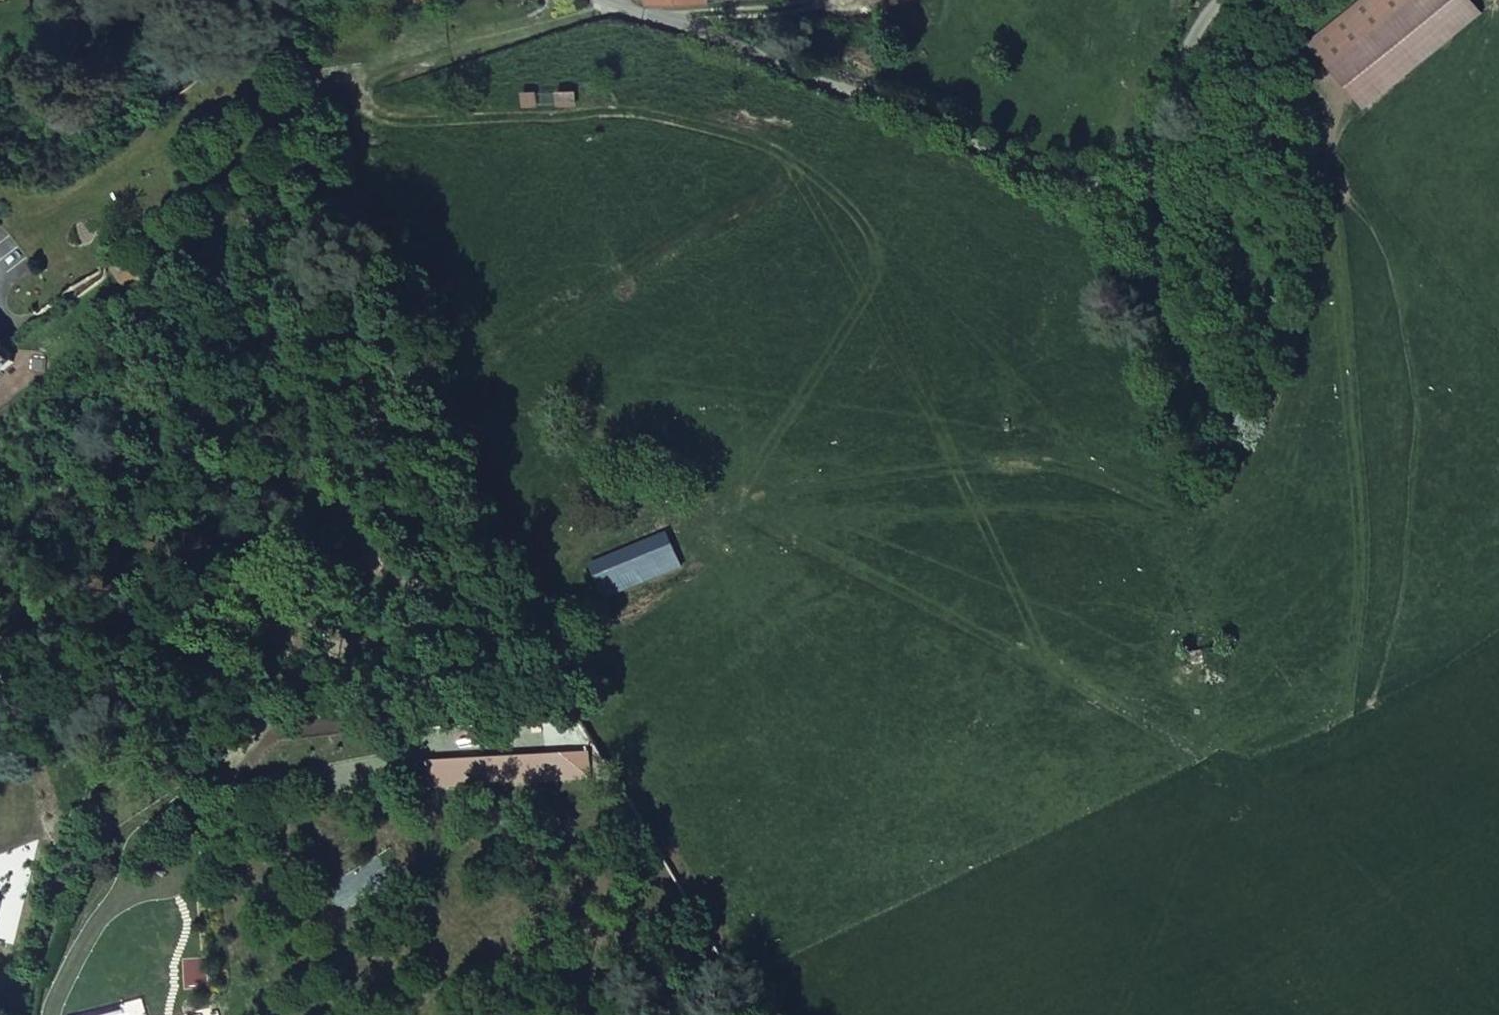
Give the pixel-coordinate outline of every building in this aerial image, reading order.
[(648,3),(704,8),(704,0),(648,0),(648,3)] [(1342,70),(1362,102),(1476,11),(1467,0),(1426,0),(1342,70)] [(1476,11),(1362,102),(1368,113),(1482,18),(1476,11)] [(1335,76),(1366,115),(1368,113),(1362,102),(1342,70),(1335,76)] [(17,361),(7,348),(0,340),(0,374),(17,361)]
